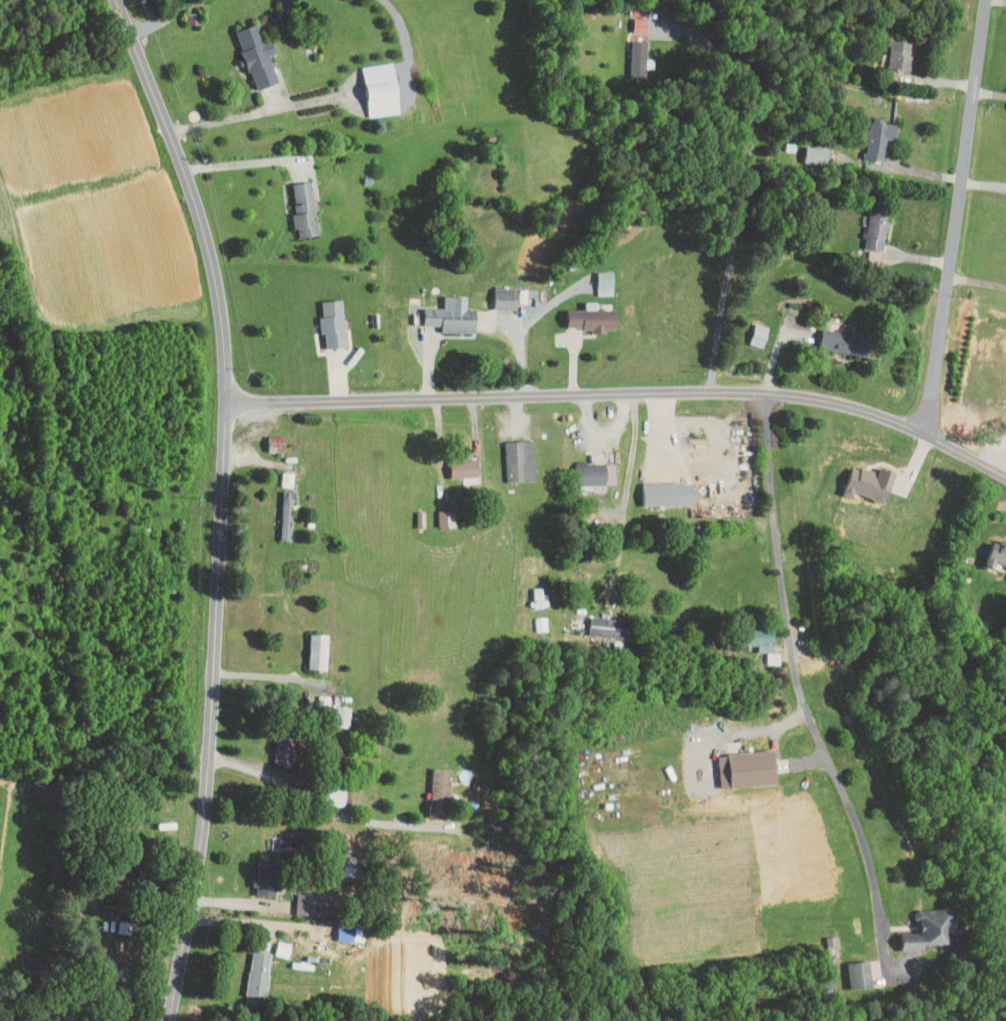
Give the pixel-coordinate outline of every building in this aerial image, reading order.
[(190,8),(179,7),(178,19),(190,19),(190,8)] [(624,25),(638,25),(638,12),(624,12),(624,25)] [(225,24),(237,64),(241,63),(247,83),(269,76),(260,48),(268,46),(264,32),(254,35),(248,17),(225,24)] [(637,35),(622,34),(620,71),(636,72),(637,35)] [(898,35),(878,34),(876,62),(897,63),(898,35)] [(393,105),(384,55),(354,60),(363,110),(393,105)] [(875,154),(877,132),(886,133),(888,118),(862,115),(857,152),(875,154)] [(792,156),(815,161),(820,143),(796,138),(792,156)] [(290,231),(309,229),(303,175),(282,177),(287,223),(289,223),(290,231)] [(853,241),(875,245),(880,207),(860,204),(856,231),(855,231),(853,241)] [(587,265),(588,281),(605,281),(604,264),(587,265)] [(485,302),(508,303),(509,282),(486,281),(485,302)] [(431,326),(469,326),(469,302),(458,302),(459,289),(442,288),(442,301),(413,301),(413,319),(431,319),(431,326)] [(313,294),(313,311),(310,311),(310,327),(316,327),(316,341),(335,341),(334,293),(313,294)] [(609,302),(589,303),(589,295),(577,295),(577,302),(555,303),(556,324),(598,322),(598,321),(610,321),(609,302)] [(753,341),(760,321),(746,316),(740,337),(753,341)] [(842,327),(814,322),(810,341),(858,350),(862,324),(844,321),(842,327)] [(257,445),(276,445),(276,429),(257,429),(257,445)] [(495,475),(524,474),(524,435),(494,435),(495,475)] [(469,470),(468,452),(442,453),(442,471),(469,470)] [(605,456),(565,457),(565,479),(606,478),(605,456)] [(848,488),(879,496),(886,468),(842,457),(834,488),(847,491),(848,488)] [(688,497),(687,475),(631,476),(632,499),(688,497)] [(283,486),(274,485),(269,533),(278,534),(283,486)] [(428,504),(429,521),(446,520),(445,503),(428,504)] [(408,521),(416,521),(416,505),(407,505),(408,521)] [(982,534),(976,559),(987,562),(988,556),(998,559),(997,563),(1005,566),(1005,539),(982,534)] [(537,600),(537,581),(523,582),(524,600),(537,600)] [(526,625),(537,624),(536,610),(525,611),(526,625)] [(622,612),(581,611),(580,629),(621,631),(622,612)] [(318,663),(319,628),(301,627),(300,662),(318,663)] [(755,658),(768,658),(768,646),(763,646),(763,637),(746,637),(746,647),(755,647),(755,658)] [(288,732),(266,732),(265,757),(287,758),(288,732)] [(712,782),(771,776),(768,743),(709,749),(712,782)] [(422,811),(441,811),(441,762),(422,762),(422,811)] [(245,889),(270,890),(271,869),(246,868),(245,889)] [(306,909),(307,888),(288,887),(287,908),(306,909)] [(891,944),(918,943),(918,938),(942,937),(942,926),(945,926),(944,902),(906,903),(906,916),(913,916),(914,925),(890,926),(891,944)] [(345,936),(347,922),(331,919),(328,933),(345,936)] [(238,989),(258,991),(263,946),(243,944),(238,989)] [(839,982),(862,981),(862,955),(838,956),(839,982)]
